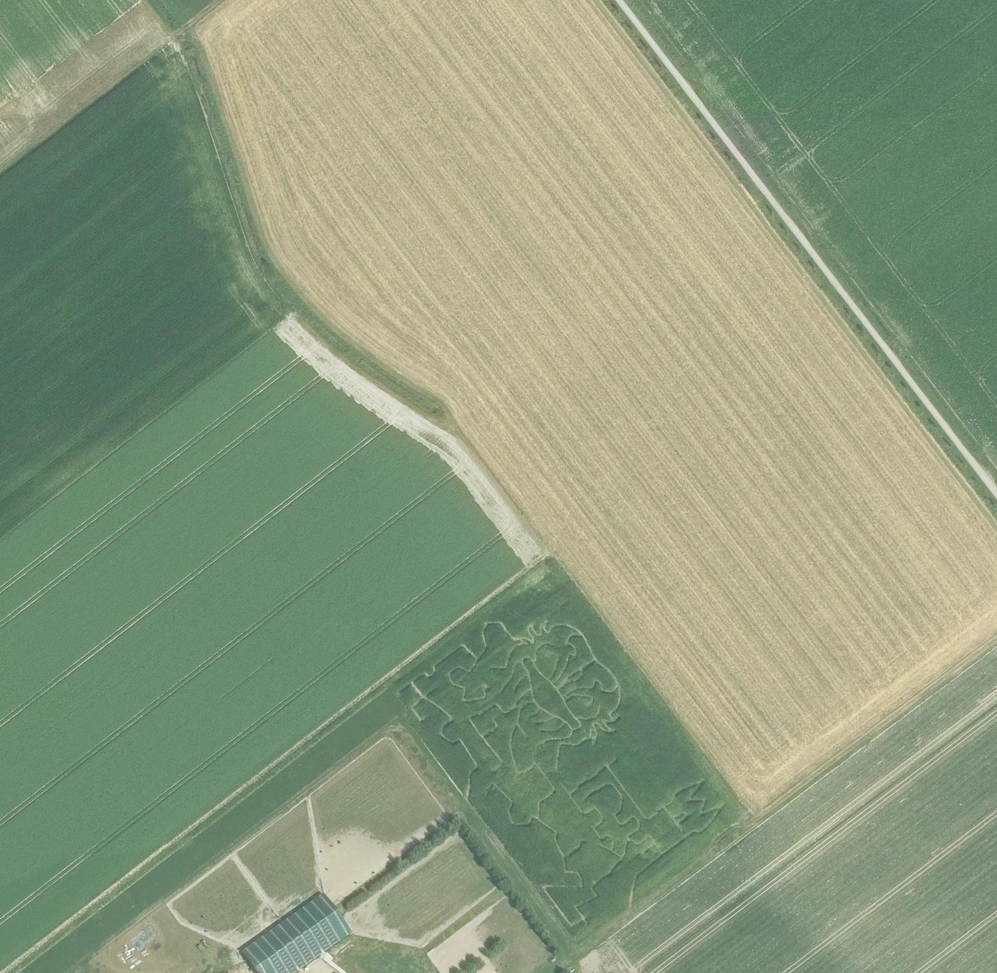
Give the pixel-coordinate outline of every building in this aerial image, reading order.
[(242,954),(256,972),(297,972),(316,959),(322,955),(351,934),(340,920),(331,907),(322,896),(242,954)] [(336,972),(359,972),(352,963),(336,972)]
